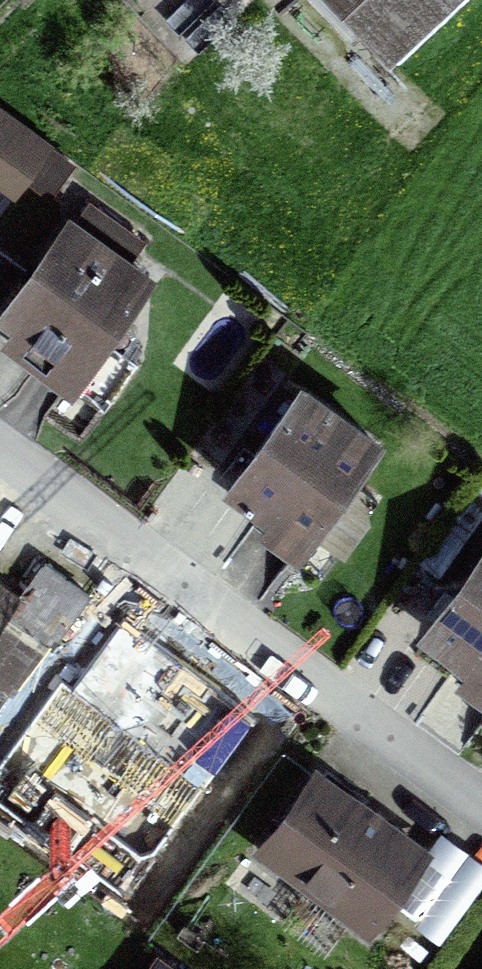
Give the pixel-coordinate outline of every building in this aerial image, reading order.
[(396,49),(444,0),(345,0),(396,49)] [(17,191),(53,146),(0,107),(0,178),(17,191)] [(23,329),(12,345),(104,410),(137,364),(101,339),(146,276),(123,260),(138,237),(90,204),(75,225),(72,224),(6,317),(23,329)] [(0,250),(0,306),(26,269),(0,250)] [(302,389),(232,484),(307,538),(376,443),(302,389)] [(7,616),(51,647),(93,590),(37,550),(16,579),(0,567),(0,626),(7,616)] [(431,630),(481,667),(481,560),(431,630)] [(258,720),(123,620),(35,739),(170,838),(258,720)] [(316,775),(263,848),(370,927),(424,854),(316,775)] [(454,873),(416,923),(438,939),(476,889),(454,873)] [(159,958),(151,968),(175,968),(159,958)]
